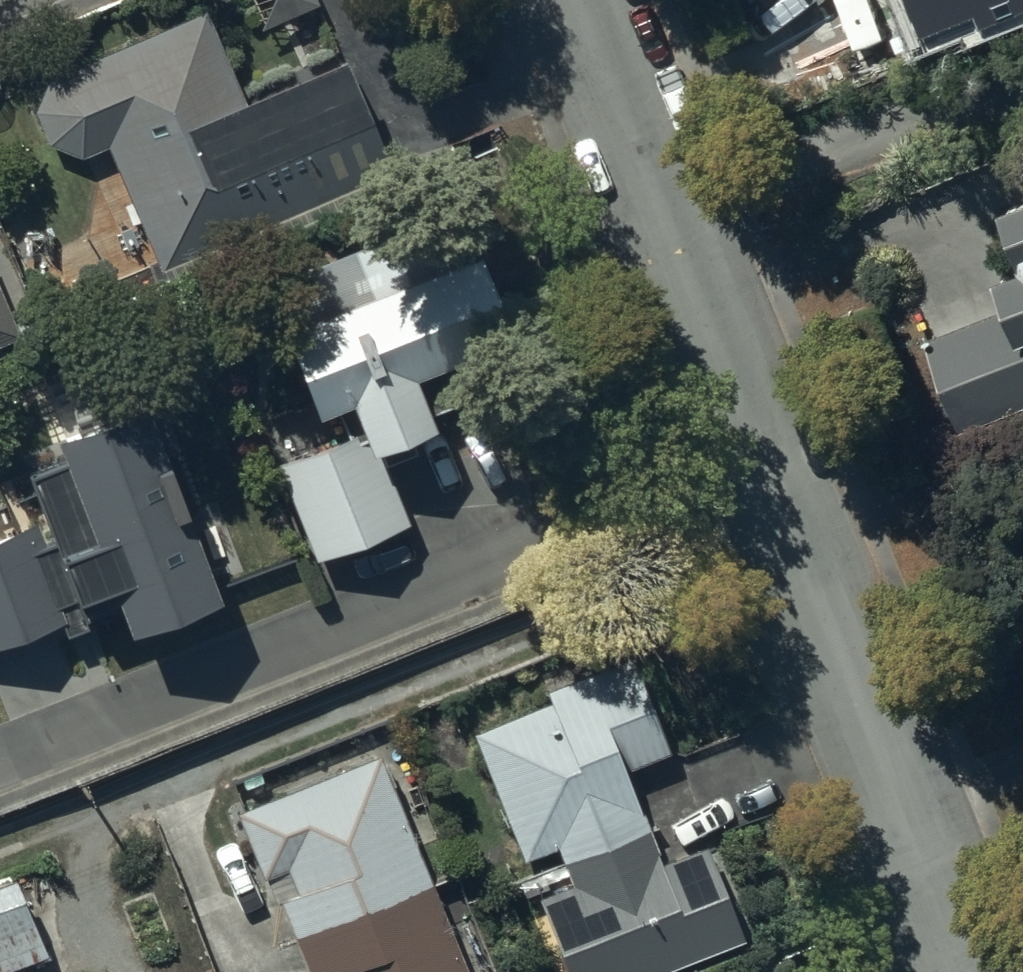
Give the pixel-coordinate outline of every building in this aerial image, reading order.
[(267,24),(318,0),(256,0),(267,24)] [(859,64),(937,33),(924,0),(834,0),(859,64)] [(390,166),(339,48),(240,92),(203,8),(48,74),(46,76),(44,79),(42,81),(40,84),(38,87),(37,90),(35,93),(34,96),(34,99),(33,102),(33,106),(33,109),(33,112),(33,115),(34,119),(34,122),(35,125),(37,128),(38,131),(40,134),(42,137),(44,139),(46,141),(48,144),(51,146),(54,148),(56,149),(59,151),(62,152),(66,153),(69,154),(72,154),(75,155),(78,155),(82,155),(107,144),(160,265),(390,166)] [(1002,196),(1022,255),(1022,189),(1002,196)] [(432,415),(428,407),(489,383),(473,343),(510,328),(475,240),(450,250),(434,209),(264,277),(281,318),(315,405),(332,398),(346,432),(275,459),(311,554),(408,517),(387,461),(416,450),(406,425),(432,415)] [(929,333),(962,425),(1022,403),(1022,258),(996,268),(1009,304),(929,333)] [(15,331),(0,294),(0,338),(15,331)] [(142,392),(53,426),(66,460),(30,474),(43,510),(0,526),(0,638),(58,615),(63,630),(87,620),(84,613),(119,600),(127,622),(216,588),(142,392)] [(474,728),(522,855),(556,843),(562,859),(529,871),(567,971),(650,971),(745,936),(707,837),(659,855),(625,766),(668,750),(632,653),(544,686),(549,700),(474,728)] [(378,747),(235,806),(262,873),(266,872),(307,971),(469,971),(378,747)] [(10,872),(0,877),(0,971),(45,951),(10,872)]
